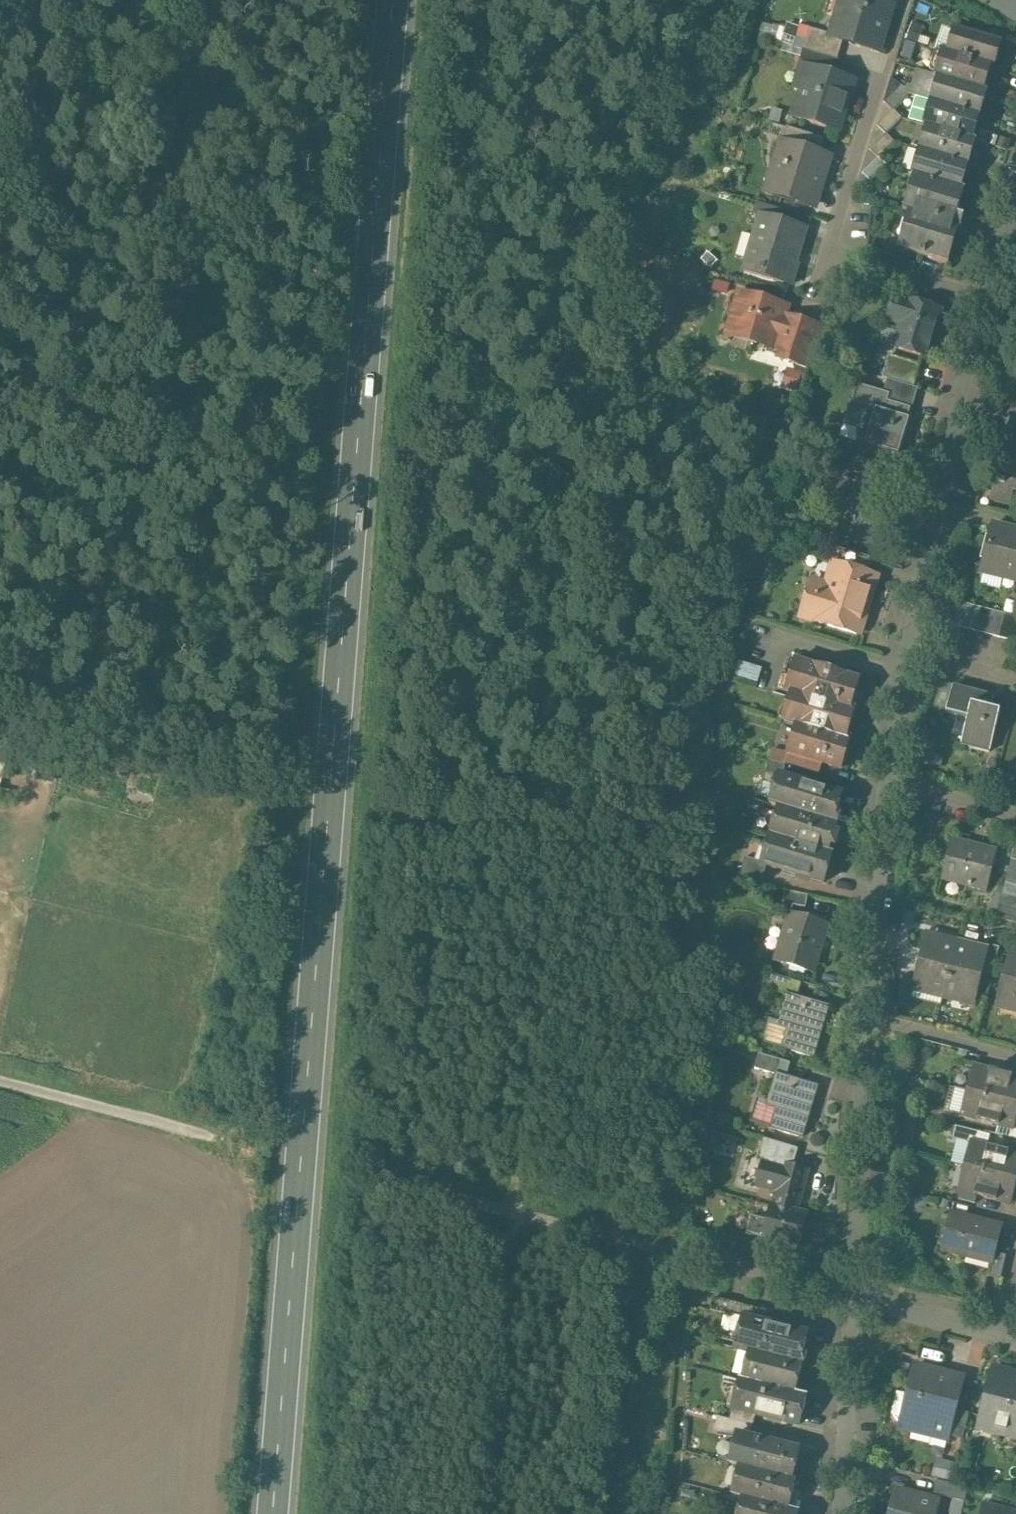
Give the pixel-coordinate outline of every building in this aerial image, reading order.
[(872,0),(837,0),(827,32),(826,34),(840,38),(875,49),(888,5),(872,0)] [(827,32),(807,27),(801,48),(834,58),(840,38),(826,34),(827,32)] [(999,41),(956,28),(949,52),(949,53),(992,65),(999,41)] [(834,58),(801,48),(797,62),(808,66),(838,76),(843,61),(834,58)] [(992,65),(949,53),(949,52),(941,50),(934,75),(937,76),(987,92),(988,91),(984,90),(992,65)] [(838,76),(808,66),(792,115),(836,129),(852,81),(838,76)] [(987,92),(937,76),(930,100),(980,115),(987,92)] [(900,86),(883,102),(892,111),(893,110),(908,95),(900,86)] [(980,115),(930,100),(922,125),(925,126),(925,125),(973,139),(980,115)] [(892,111),(877,126),(885,134),(901,118),(893,110),(892,111)] [(973,139),(925,125),(925,126),(918,149),(969,164),(976,140),(973,139)] [(823,138),(784,127),(780,141),(818,153),(823,138)] [(886,133),(869,150),(878,158),(879,157),(894,142),(886,133)] [(818,153),(780,141),(764,190),(811,205),(827,156),(818,153)] [(969,164),(918,149),(911,173),(913,174),(914,174),(962,188),(969,164)] [(878,158),(862,173),(870,182),(887,166),(879,157),(878,158)] [(962,188),(914,174),(913,174),(903,210),(908,212),(902,233),(901,233),(901,234),(902,234),(898,247),(898,246),(897,248),(948,263),(959,228),(960,228),(964,217),(957,215),(965,189),(962,188)] [(811,218),(787,211),(783,223),(804,230),(807,231),(811,218)] [(783,223),(760,216),(743,269),(791,284),(797,263),(794,262),(804,230),(783,223)] [(782,306),(742,294),(732,328),(768,339),(770,331),(778,333),(787,336),(781,358),(809,366),(820,328),(792,320),(791,324),(782,321),(778,320),(782,306)] [(941,310),(908,300),(907,301),(894,297),(892,302),(890,304),(888,309),(889,312),(888,318),(901,322),(894,347),(927,357),(931,344),(930,343),(933,331),(934,331),(941,310)] [(920,364),(889,355),(882,377),(886,379),(913,387),(920,364)] [(886,379),(882,392),(858,384),(852,402),(850,401),(842,424),(867,433),(864,443),(897,453),(909,417),(911,407),(918,388),(913,387),(886,379)] [(1007,437),(1003,453),(1010,455),(1004,481),(997,480),(992,498),(1008,502),(1011,488),(1015,489),(1015,439),(1007,437)] [(861,485),(841,479),(837,493),(843,495),(831,533),(872,545),(882,514),(888,496),(892,497),(895,486),(863,477),(861,485)] [(994,524),(983,572),(1015,580),(1015,530),(994,524)] [(870,558),(836,547),(831,564),(836,566),(864,575),(870,558)] [(836,566),(826,599),(807,593),(799,616),(857,634),(862,618),(860,617),(864,603),(868,604),(876,579),(864,575),(836,566)] [(969,604),(957,601),(951,624),(964,627),(969,604)] [(981,607),(969,604),(964,627),(975,630),(981,607)] [(993,610),(981,607),(975,630),(987,633),(993,610)] [(1004,613),(993,610),(987,633),(998,636),(1004,613)] [(1004,613),(998,636),(1010,639),(1015,617),(1015,616),(1004,613)] [(858,678),(795,659),(790,675),(795,677),(791,691),(849,708),(858,678)] [(738,660),(735,675),(757,680),(760,665),(738,660)] [(992,695),(954,686),(947,712),(966,717),(960,743),(989,750),(998,711),(989,708),(992,695)] [(849,708),(791,691),(786,705),(791,706),(787,720),(799,724),(847,738),(855,710),(849,708)] [(847,738),(799,724),(791,751),(842,767),(851,740),(847,738)] [(841,794),(778,775),(769,803),(836,824),(840,810),(837,809),(841,794)] [(836,824),(769,803),(769,804),(779,807),(770,834),(828,852),(828,851),(830,843),(835,845),(838,833),(834,832),(836,824)] [(828,852),(770,834),(762,861),(761,863),(767,865),(824,882),(833,853),(828,851),(828,852)] [(996,848),(952,837),(942,878),(986,889),(996,848)] [(762,861),(745,857),(738,880),(761,885),(767,865),(761,863),(762,861)] [(1011,858),(1008,870),(1015,872),(1015,860),(1011,858)] [(1008,870),(1005,882),(1015,885),(1015,872),(1008,870)] [(1005,882),(1002,893),(1015,897),(1015,885),(1005,882)] [(808,895),(785,890),(782,903),(805,908),(808,895)] [(1002,893),(999,905),(1015,909),(1015,897),(1002,893)] [(999,905),(996,917),(1015,922),(1015,909),(999,905)] [(827,924),(788,912),(775,955),(814,967),(827,924)] [(956,946),(928,939),(928,937),(927,936),(916,979),(914,987),(916,987),(916,985),(944,992),(956,946)] [(984,953),(956,946),(944,992),(972,999),(972,1001),(973,1002),(986,951),(984,951),(984,953)] [(1010,953),(997,1003),(999,1004),(999,1002),(1015,1006),(1015,957),(1011,955),(1012,953),(1010,953)] [(803,982),(772,973),(767,988),(788,994),(799,997),(803,982)] [(916,979),(901,975),(899,1003),(910,1006),(914,987),(916,979)] [(799,997),(788,994),(782,1015),(792,1018),(784,1046),(815,1055),(829,1006),(799,997)] [(791,1062),(760,1053),(756,1067),(776,1073),(787,1076),(791,1062)] [(974,1066),(968,1090),(1015,1102),(1015,1077),(974,1066)] [(787,1076),(776,1073),(770,1095),(780,1098),(772,1126),(802,1135),(817,1085),(787,1076)] [(968,1090),(962,1114),(1012,1128),(1015,1113),(1015,1102),(968,1090)] [(990,1134),(955,1125),(952,1138),(971,1143),(971,1141),(987,1145),(990,1134)] [(798,1148),(763,1138),(758,1159),(763,1160),(756,1185),(777,1190),(773,1206),(795,1212),(806,1170),(793,1166),(798,1148)] [(971,1141),(971,1143),(965,1166),(1015,1179),(1015,1177),(1015,1153),(987,1145),(971,1141)] [(1015,1179),(965,1166),(959,1191),(1009,1203),(1015,1179)] [(773,1206),(771,1206),(768,1220),(750,1215),(746,1233),(763,1237),(763,1238),(798,1246),(806,1214),(795,1212),(773,1206)] [(1000,1226),(951,1213),(942,1249),(991,1262),(994,1252),(1000,1226)] [(994,1252),(991,1262),(987,1276),(1000,1279),(1006,1255),(994,1252)] [(766,1310),(713,1297),(710,1310),(742,1318),(742,1317),(763,1322),(766,1310)] [(763,1322),(742,1317),(742,1318),(735,1346),(748,1350),(802,1363),(806,1350),(802,1349),(806,1333),(763,1322)] [(802,1363),(748,1350),(740,1378),(802,1394),(804,1384),(793,1381),(794,1377),(798,1378),(802,1363)] [(963,1377),(914,1365),(907,1394),(917,1397),(910,1424),(909,1432),(947,1441),(948,1435),(955,1409),(963,1377)] [(995,1370),(983,1417),(1006,1423),(1004,1430),(1015,1434),(1015,1375),(995,1370)] [(802,1394),(740,1378),(732,1407),(755,1413),(798,1424),(806,1395),(802,1394)] [(907,1394),(899,1392),(893,1415),(898,1421),(910,1424),(917,1397),(907,1394)] [(755,1413),(732,1407),(729,1419),(751,1425),(752,1425),(755,1413)] [(969,1412),(955,1409),(948,1435),(962,1438),(969,1412)] [(729,1419),(717,1416),(713,1428),(736,1434),(736,1433),(748,1436),(751,1425),(729,1419)] [(638,1418),(634,1437),(644,1439),(648,1420),(638,1418)] [(748,1436),(736,1433),(736,1434),(729,1462),(739,1465),(791,1478),(798,1449),(748,1436)] [(791,1478),(739,1465),(731,1494),(742,1497),(742,1496),(795,1510),(795,1509),(798,1498),(788,1496),(790,1489),(792,1490),(795,1479),(791,1478)] [(968,1487),(936,1479),(933,1493),(964,1501),(968,1487)] [(896,1489),(889,1513),(934,1513),(938,1500),(896,1489)] [(742,1496),(742,1497),(738,1513),(797,1513),(798,1510),(795,1509),(795,1510),(742,1496)] [(983,1504),(980,1513),(1015,1513),(983,1504)]
